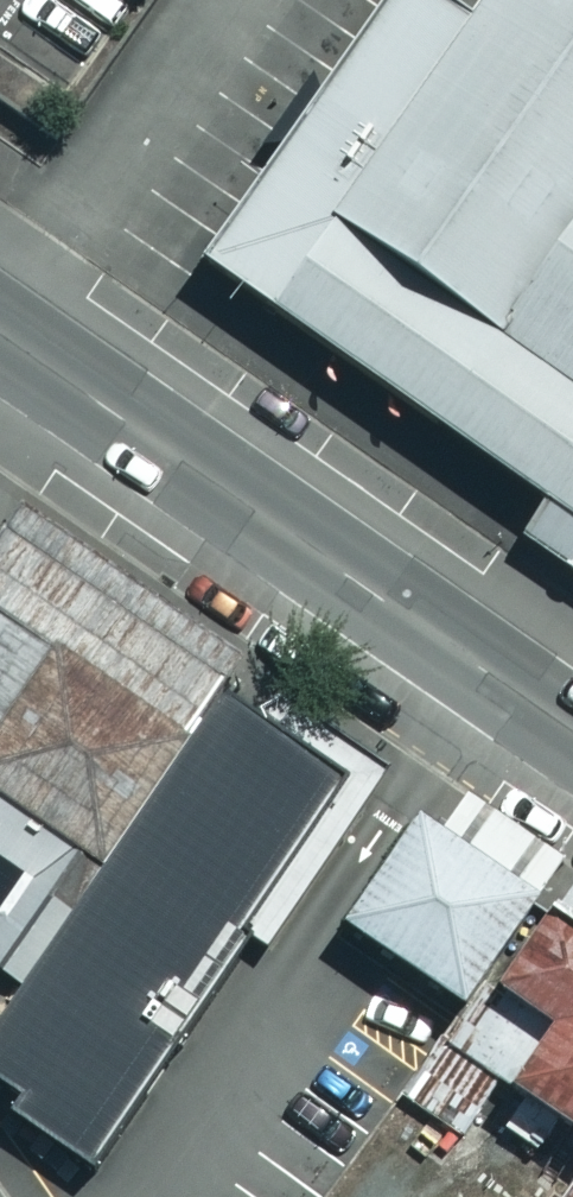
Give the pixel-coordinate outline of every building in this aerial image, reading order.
[(450,20),(420,0),(371,0),(196,255),(540,487),(572,512),(572,0),(463,0),(450,20)] [(540,487),(510,527),(572,573),(572,512),(540,487)] [(0,516),(0,520),(212,667),(229,638),(20,490),(0,516)] [(212,667),(0,520),(0,969),(212,667)] [(209,694),(0,998),(0,1079),(19,1092),(6,1111),(73,1157),(334,779),(209,694)] [(406,795),(276,981),(564,1173),(572,1179),(572,910),(406,795)] [(383,1139),(342,1192),(349,1196),(391,1196),(416,1164),(383,1139)] [(564,1173),(547,1196),(572,1196),(572,1179),(564,1173)]
